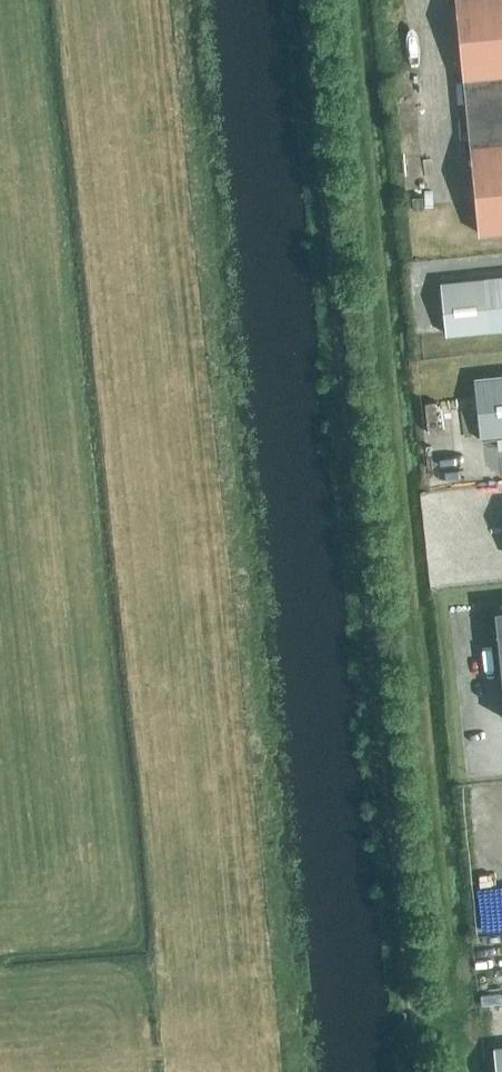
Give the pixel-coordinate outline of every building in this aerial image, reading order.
[(501,231),(501,0),(454,0),(478,234),(501,231)] [(439,281),(445,336),(501,330),(501,275),(439,281)] [(474,377),(480,439),(493,438),(494,451),(501,450),(501,374),(474,377)] [(483,515),(493,514),(490,487),(480,488),(483,515)] [(494,608),(501,689),(501,607),(494,608)]
